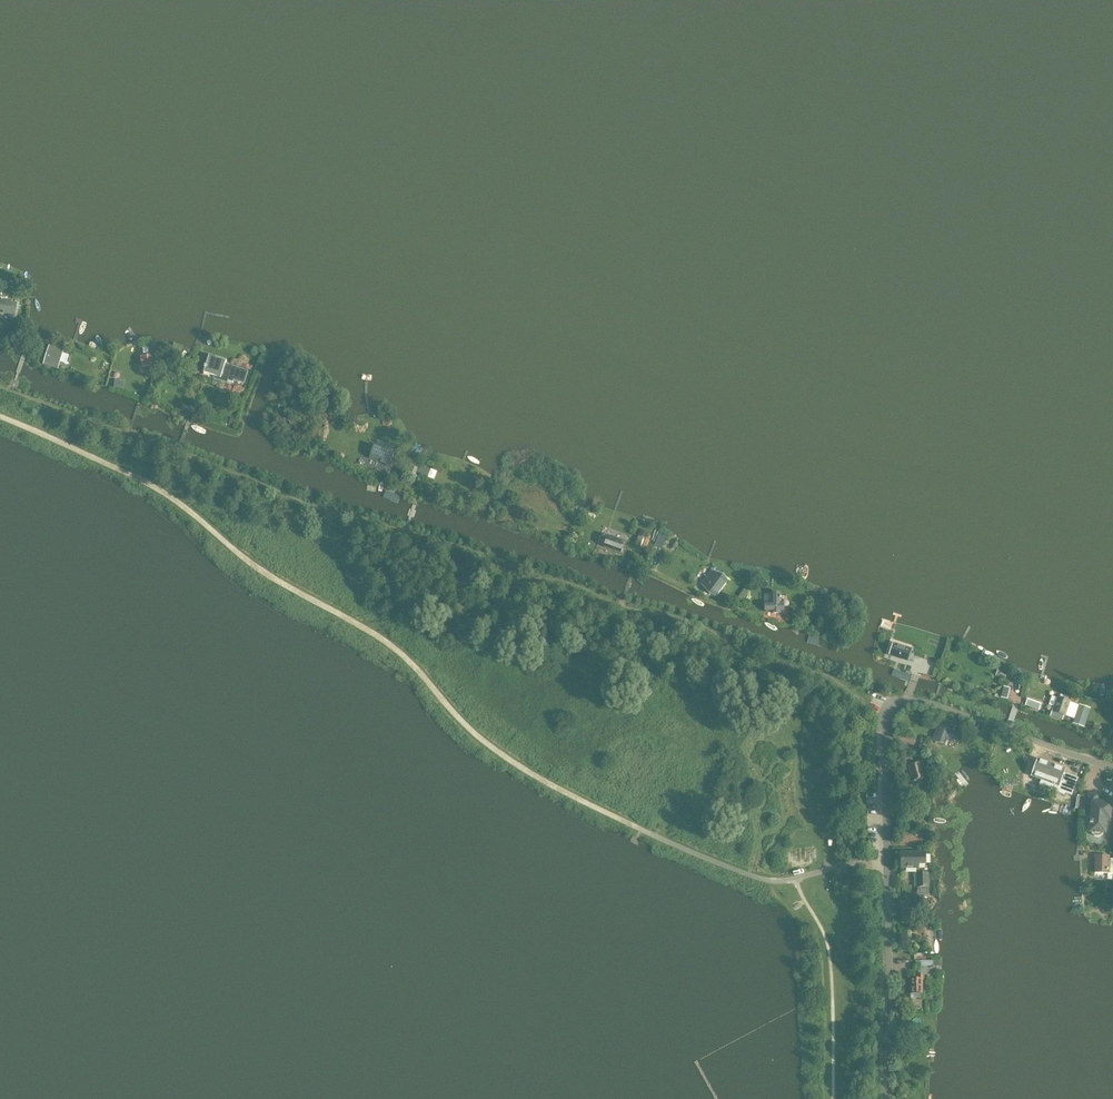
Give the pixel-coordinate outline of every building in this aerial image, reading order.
[(6,312),(6,314),(14,315),(16,304),(0,301),(0,311),(6,312)] [(32,339),(30,346),(36,348),(38,341),(32,339)] [(59,363),(62,354),(49,350),(46,358),(44,364),(58,368),(60,363),(59,363)] [(142,357),(140,358),(142,367),(154,365),(153,356),(151,357),(151,355),(142,356),(142,357)] [(209,357),(204,374),(214,377),(214,380),(227,384),(228,381),(233,383),(234,381),(244,384),(248,372),(224,365),(225,362),(209,357)] [(196,374),(198,367),(189,364),(187,371),(196,374)] [(376,448),(372,460),(390,467),(395,455),(393,454),(395,449),(388,446),(386,448),(382,450),(376,448)] [(419,466),(416,473),(428,478),(430,470),(419,466)] [(641,530),(639,536),(645,539),(647,533),(641,530)] [(654,549),(652,552),(660,555),(661,552),(666,538),(659,535),(653,549),(654,549)] [(608,536),(604,548),(621,554),(626,542),(608,536)] [(711,572),(702,585),(709,595),(716,597),(728,582),(723,575),(720,579),(711,572)] [(771,603),(766,603),(766,613),(771,613),(771,614),(781,614),(781,613),(783,613),(783,606),(780,606),(780,600),(781,600),(781,598),(780,598),(780,596),(771,596),(771,603)] [(790,617),(801,620),(802,614),(792,610),(790,617)] [(907,660),(908,657),(910,651),(894,645),(891,655),(907,660)] [(1002,671),(1000,678),(1005,680),(1008,674),(1002,671)] [(1002,688),(999,699),(1005,701),(1008,690),(1002,688)] [(1062,720),(1068,702),(1059,699),(1055,712),(1052,711),(1051,717),(1062,720)] [(1038,711),(1040,705),(1027,701),(1025,706),(1038,711)] [(1084,728),(1091,709),(1079,705),(1073,724),(1084,728)] [(956,724),(943,719),(941,724),(954,729),(956,724)] [(956,742),(959,733),(938,726),(933,741),(943,745),(946,738),(956,742)] [(1035,761),(1029,777),(1057,786),(1062,770),(1047,765),(1035,761)] [(924,779),(919,764),(908,767),(911,776),(912,776),(914,782),(924,779)] [(1104,834),(1106,819),(1108,818),(1110,816),(1110,805),(1097,804),(1098,796),(1089,795),(1087,814),(1092,815),(1090,832),(1091,832),(1093,836),(1097,837),(1101,836),(1104,834)] [(925,865),(925,855),(902,854),(902,869),(918,869),(918,865),(925,865)] [(1108,874),(1109,857),(1095,856),(1094,874),(1108,874)] [(918,895),(928,895),(927,874),(918,875),(918,895)] [(924,980),(924,975),(918,975),(918,980),(911,980),(911,995),(922,995),(922,980),(924,980)]
